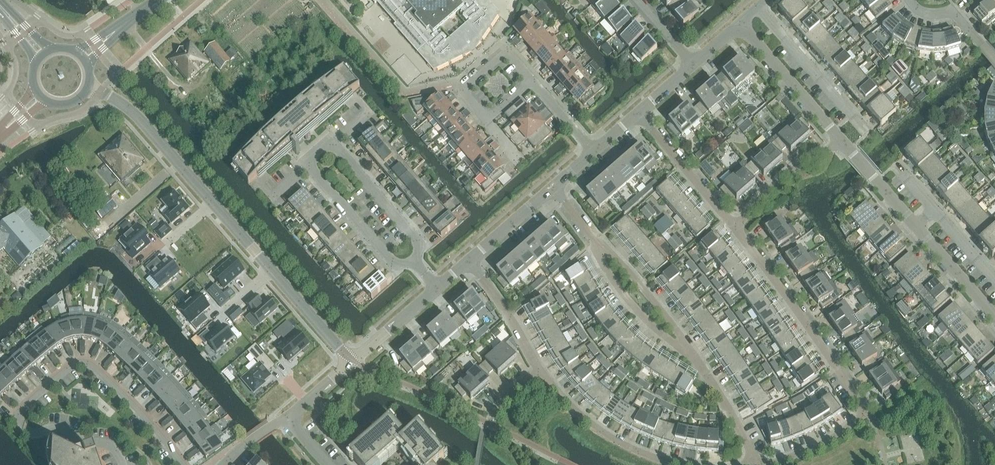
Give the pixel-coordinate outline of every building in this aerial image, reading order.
[(376,3),(378,1),(397,23),(400,26),(398,28),(418,51),(435,70),(460,61),(478,55),(499,14),(487,0),(374,0),(376,3)] [(604,20),(620,6),(614,0),(598,0),(592,5),(604,20)] [(672,11),(685,0),(661,0),(667,7),(668,6),(672,11)] [(672,11),(676,15),(675,16),(684,26),(702,10),(699,13),(688,0),(685,0),(672,11)] [(801,4),(805,1),(804,0),(790,0),(779,10),(786,17),(801,4)] [(869,11),(884,0),(868,0),(863,4),(869,11)] [(869,11),(876,20),(892,8),(886,0),(884,0),(869,11)] [(994,13),(994,6),(993,4),(994,2),(994,0),(981,0),(980,1),(984,5),(974,14),(982,24),(986,26),(990,25),(994,20),(994,17),(993,14),(994,13)] [(541,1),(535,7),(542,15),(538,18),(541,21),(551,12),(541,1)] [(831,3),(825,8),(828,11),(834,6),(831,3)] [(786,17),(792,25),(807,11),(801,4),(786,17)] [(516,38),(518,41),(541,21),(538,18),(535,21),(531,16),(534,13),(534,12),(533,13),(531,12),(530,10),(528,9),(526,8),(524,7),(524,6),(519,21),(521,23),(516,28),(520,32),(516,38)] [(604,20),(617,34),(632,20),(624,11),(622,12),(618,8),(620,6),(604,20)] [(797,33),(814,19),(807,11),(792,25),(793,25),(798,32),(797,33)] [(835,19),(838,22),(843,17),(840,14),(835,19)] [(882,28),(893,38),(905,23),(898,15),(882,28)] [(843,17),(838,22),(841,25),(846,21),(843,17)] [(799,32),(805,39),(820,26),(814,19),(797,33),(799,32)] [(617,34),(629,48),(645,35),(636,25),(635,26),(631,22),(632,21),(632,20),(617,34)] [(527,40),(531,44),(545,32),(540,27),(543,24),(541,21),(518,41),(521,44),(527,40)] [(893,38),(905,46),(914,28),(905,23),(893,38)] [(853,28),(858,35),(864,30),(859,25),(857,27),(856,26),(853,28)] [(811,46),(826,33),(820,26),(805,39),(811,46)] [(848,33),(851,36),(856,32),(853,28),(848,33)] [(905,46),(918,51),(923,32),(914,28),(905,46)] [(943,32),(947,52),(949,57),(963,53),(961,48),(957,37),(962,35),(960,32),(958,29),(953,29),(943,32)] [(530,54),(532,57),(555,37),(553,34),(549,37),(545,32),(531,44),(534,48),(530,54)] [(856,32),(851,36),(854,40),(859,35),(856,32)] [(918,51),(933,53),(933,33),(923,32),(918,51)] [(933,53),(947,52),(943,32),(933,33),(933,53)] [(811,46),(817,54),(833,40),(826,33),(811,46)] [(645,35),(629,48),(642,63),(638,65),(639,66),(657,49),(648,39),(647,41),(643,36),(645,35)] [(541,57),(545,61),(559,48),(554,43),(558,40),(555,37),(532,57),(535,60),(541,57)] [(817,54),(824,61),(839,47),(833,40),(817,54)] [(170,60),(188,81),(194,76),(195,77),(210,64),(191,42),(170,60)] [(205,52),(221,70),(231,61),(215,43),(205,52)] [(878,43),(874,47),(880,54),(884,49),(878,43)] [(824,61),(830,68),(845,55),(839,47),(824,61)] [(544,70),(547,73),(569,53),(567,51),(563,54),(559,48),(545,61),(548,64),(544,70)] [(231,60),(237,55),(232,49),(226,54),(231,60)] [(884,49),(880,54),(884,59),(889,55),(884,49)] [(555,73),(559,77),(576,62),(569,53),(547,73),(549,76),(555,73)] [(627,54),(619,61),(624,66),(630,61),(628,59),(630,58),(627,54)] [(830,68),(836,75),(852,62),(845,55),(830,68)] [(944,61),(949,66),(953,63),(948,57),(944,61)] [(739,59),(732,65),(745,81),(755,73),(754,72),(759,68),(751,59),(746,63),(742,58),(739,60),(739,59)] [(900,60),(892,67),(900,77),(908,71),(908,68),(900,60)] [(593,61),(589,65),(596,73),(600,69),(593,61)] [(558,87),(554,90),(557,93),(561,89),(566,85),(583,70),(576,62),(559,77),(562,81),(558,87)] [(841,83),(841,84),(858,70),(852,62),(836,75),(842,82),(841,83)] [(726,72),(723,74),(727,79),(723,83),(731,92),(736,98),(750,86),(745,81),(732,65),(725,71),(726,72)] [(282,123),(233,166),(249,184),(291,147),(297,154),(300,151),(294,144),(295,144),(294,144),(296,142),(299,145),(304,140),(301,137),(314,126),(314,127),(360,87),(344,69),(295,112),(298,114),(285,126),(282,123)] [(561,89),(557,93),(559,96),(563,92),(570,89),(573,93),(587,81),(591,78),(583,70),(566,85),(561,89)] [(848,90),(849,90),(864,76),(858,70),(841,84),(842,84),(843,83),(849,89),(848,90)] [(932,72),(929,75),(933,80),(937,77),(932,72)] [(933,80),(929,75),(925,78),(930,83),(933,80)] [(849,90),(855,97),(870,84),(864,76),(849,90)] [(911,81),(909,87),(914,93),(920,88),(919,86),(921,85),(915,78),(911,81)] [(861,104),(877,91),(881,88),(874,80),(870,84),(855,97),(861,104)] [(587,81),(573,93),(580,102),(581,101),(585,106),(587,104),(590,108),(595,103),(592,100),(605,88),(605,87),(604,88),(600,83),(594,88),(587,81)] [(711,83),(705,89),(718,104),(727,97),(728,97),(727,96),(731,92),(723,83),(719,86),(715,81),(712,84),(711,83)] [(898,91),(901,95),(907,90),(903,86),(898,91)] [(700,103),(696,106),(704,116),(708,112),(709,113),(709,112),(718,104),(705,89),(698,95),(698,96),(696,98),(700,103)] [(907,90),(901,95),(905,99),(910,94),(907,90)] [(867,111),(868,112),(883,98),(877,91),(861,104),(862,105),(867,111)] [(883,98),(868,112),(874,119),(889,105),(893,102),(898,98),(891,91),(887,95),(883,98)] [(978,91),(974,95),(978,100),(983,96),(978,91)] [(425,117),(428,120),(450,100),(448,97),(441,100),(438,96),(433,100),(431,98),(431,97),(411,101),(412,102),(413,104),(414,107),(415,109),(416,111),(418,113),(417,114),(418,115),(424,109),(429,114),(425,117)] [(920,96),(915,100),(920,105),(924,101),(920,96)] [(522,99),(514,107),(529,124),(547,108),(539,100),(530,108),(522,100),(523,100),(522,99)] [(784,99),(781,101),(791,112),(794,110),(784,99)] [(984,113),(994,114),(994,101),(987,99),(984,113)] [(433,119),(438,125),(452,113),(449,109),(453,103),(450,100),(428,120),(430,122),(433,119)] [(684,106),(677,112),(691,128),(700,120),(701,121),(701,120),(700,119),(704,116),(696,106),(692,110),(688,105),(685,107),(684,106)] [(889,105),(874,119),(881,126),(888,120),(889,121),(890,121),(896,115),(895,114),(896,113),(889,105)] [(962,105),(955,111),(960,117),(966,111),(962,105)] [(503,131),(511,140),(529,124),(514,107),(505,114),(505,115),(506,115),(513,123),(503,131)] [(748,107),(746,109),(752,116),(758,110),(756,108),(748,107)] [(547,108),(529,124),(544,141),(552,134),(552,133),(544,125),(554,117),(547,108)] [(691,128),(677,112),(671,118),(671,119),(669,121),(670,123),(666,127),(677,139),(681,136),(682,137),(682,136),(691,128)] [(950,116),(947,112),(942,116),(945,120),(950,116)] [(439,133),(442,136),(464,116),(462,113),(456,116),(452,113),(438,125),(443,130),(439,133)] [(984,127),(994,126),(994,114),(984,113),(984,127)] [(448,136),(452,141),(466,129),(463,125),(467,119),(464,116),(442,136),(444,139),(448,136)] [(793,117),(784,125),(788,129),(801,145),(808,139),(807,138),(810,136),(805,131),(810,127),(802,118),(800,116),(795,120),(793,117)] [(416,123),(412,118),(407,122),(411,128),(416,123)] [(740,118),(735,123),(739,129),(744,125),(745,123),(740,118)] [(529,124),(511,140),(518,148),(528,140),(535,148),(534,148),(535,149),(544,141),(529,124)] [(744,125),(739,129),(744,134),(748,130),(744,125)] [(779,138),(774,142),(782,151),(787,147),(791,152),(794,150),(794,151),(801,145),(784,125),(774,133),(778,137),(779,138)] [(987,141),(994,139),(994,126),(984,127),(987,141)] [(730,128),(723,134),(726,138),(727,138),(733,132),(730,128)] [(358,142),(366,151),(382,138),(374,129),(358,142)] [(452,141),(449,144),(453,149),(456,152),(473,137),(479,132),(476,130),(470,133),(466,129),(452,141)] [(935,134),(939,138),(944,133),(941,129),(935,134)] [(473,137),(456,152),(458,155),(462,152),(466,157),(481,145),(477,141),(481,135),(483,133),(481,130),(479,132),(473,137)] [(944,133),(939,138),(942,142),(948,137),(944,133)] [(138,165),(145,160),(123,135),(98,156),(122,183),(140,167),(138,165)] [(366,151),(374,160),(389,146),(382,138),(366,151)] [(766,140),(756,148),(760,153),(774,169),(781,163),(780,162),(783,160),(778,155),(782,151),(772,139),(767,142),(766,140)] [(905,154),(911,162),(927,148),(920,141),(919,142),(918,141),(918,140),(911,146),(912,146),(912,147),(905,154)] [(963,140),(958,144),(965,152),(970,148),(963,140)] [(466,157),(463,160),(468,166),(470,168),(488,153),(493,149),(497,145),(494,142),(490,146),(484,149),(481,145),(466,157)] [(631,153),(645,168),(648,172),(658,164),(656,162),(660,158),(658,156),(656,154),(647,143),(643,147),(641,145),(639,148),(638,147),(631,153)] [(493,149),(470,168),(473,171),(476,168),(481,174),(495,161),(491,158),(495,152),(499,148),(497,145),(493,149)] [(374,160),(381,169),(397,155),(389,146),(374,160)] [(965,152),(968,155),(974,150),(971,147),(970,148),(965,152)] [(911,162),(918,169),(933,155),(927,148),(911,162)] [(700,152),(695,157),(699,162),(700,161),(704,157),(700,152)] [(625,159),(623,161),(636,176),(645,168),(631,153),(624,159),(625,159)] [(751,162),(747,165),(755,175),(760,171),(764,176),(767,174),(767,175),(774,169),(760,153),(751,161),(751,162)] [(933,155),(918,169),(924,176),(923,177),(939,163),(942,160),(936,153),(933,155)] [(381,169),(389,177),(404,164),(397,155),(381,169)] [(961,164),(960,165),(962,168),(964,167),(969,162),(967,159),(961,164)] [(729,172),(733,177),(747,192),(754,186),(753,185),(756,183),(751,178),(755,175),(747,165),(743,160),(729,172)] [(495,161),(481,174),(487,181),(481,186),(485,191),(485,192),(506,175),(502,170),(495,161)] [(620,162),(613,168),(627,184),(636,176),(623,161),(621,163),(620,162)] [(702,163),(698,166),(702,171),(707,167),(703,162),(702,163)] [(924,176),(930,183),(946,170),(939,163),(923,177),(924,176)] [(389,177),(396,186),(412,172),(404,164),(389,177)] [(607,175),(605,177),(618,192),(627,184),(613,168),(606,174),(607,175)] [(936,190),(937,191),(952,177),(946,170),(930,183),(936,190)] [(396,186),(404,195),(419,181),(412,172),(396,186)] [(602,178),(595,184),(609,200),(618,192),(605,177),(603,179),(602,178)] [(724,185),(720,189),(731,201),(735,197),(737,200),(739,197),(740,198),(747,192),(733,177),(724,185),(724,184),(724,185)] [(937,191),(943,198),(958,184),(952,177),(937,191)] [(655,180),(646,188),(650,192),(659,184),(655,180)] [(669,180),(656,192),(697,239),(710,227),(669,180)] [(404,195),(411,203),(427,190),(419,181),(404,195)] [(609,200),(595,184),(588,190),(589,191),(586,193),(591,198),(587,202),(595,211),(599,207),(600,208),(609,200)] [(943,198),(949,205),(965,192),(958,184),(943,198)] [(427,190),(411,203),(419,212),(434,198),(438,195),(430,187),(427,190)] [(646,188),(637,196),(640,200),(650,192),(646,188)] [(288,203),(296,212),(312,199),(304,190),(288,203)] [(162,201),(170,211),(164,216),(172,225),(190,209),(189,208),(184,202),(183,201),(181,198),(180,197),(180,198),(175,192),(175,191),(174,191),(162,201)] [(950,205),(956,212),(971,199),(965,192),(949,205),(950,205)] [(852,193),(847,198),(851,202),(856,198),(852,193)] [(102,218),(117,205),(110,196),(94,209),(102,218)] [(637,196),(628,204),(631,208),(640,200),(637,196)] [(419,212),(426,220),(442,207),(434,198),(419,212)] [(296,212),(304,221),(319,207),(312,199),(296,212)] [(961,220),(977,206),(971,199),(956,212),(962,219),(961,220)] [(850,218),(860,229),(876,215),(866,203),(850,218)] [(631,208),(628,204),(622,209),(625,213),(631,208)] [(962,220),(968,227),(983,213),(977,206),(961,220),(961,221),(962,220)] [(4,249),(5,250),(20,267),(43,247),(42,245),(51,237),(25,207),(16,215),(15,214),(5,222),(1,218),(0,218),(0,252),(4,249)] [(304,221),(311,230),(327,216),(319,207),(304,221)] [(426,220),(434,229),(449,215),(442,207),(426,220)] [(973,235),(990,221),(983,213),(968,227),(974,234),(973,235)] [(449,215),(434,229),(442,238),(457,224),(449,215)] [(860,229),(870,241),(886,226),(876,215),(860,229)] [(311,230),(319,238),(334,224),(327,216),(311,230)] [(765,229),(772,238),(787,228),(780,219),(776,221),(772,216),(762,223),(762,224),(763,223),(766,228),(765,229)] [(614,229),(621,236),(634,225),(627,217),(614,229)] [(111,218),(105,224),(111,230),(117,225),(111,218)] [(127,221),(120,228),(126,234),(133,227),(127,221)] [(154,221),(149,225),(154,231),(159,227),(154,221)] [(981,241),(994,229),(994,227),(990,221),(973,235),(974,235),(975,234),(981,241)] [(541,231),(555,247),(558,250),(568,242),(564,238),(568,234),(560,225),(556,228),(552,223),(549,226),(548,225),(541,231)] [(155,233),(162,240),(172,231),(166,224),(155,233)] [(319,238),(326,247),(342,233),(334,224),(319,238)] [(783,252),(793,245),(797,242),(795,239),(800,236),(792,224),(787,228),(772,238),(778,248),(779,247),(783,252)] [(125,250),(133,259),(150,244),(146,239),(148,237),(141,229),(138,225),(120,241),(127,249),(125,250)] [(621,236),(627,244),(641,233),(634,225),(621,236)] [(870,241),(880,252),(896,238),(886,226),(870,241)] [(994,256),(994,255),(994,229),(981,241),(979,242),(993,258),(994,256)] [(535,238),(533,240),(546,254),(555,247),(541,231),(535,237),(535,238)] [(326,247),(334,255),(350,242),(342,233),(326,247)] [(627,244),(634,252),(647,240),(641,233),(627,244)] [(700,246),(706,254),(722,241),(716,233),(700,246)] [(896,238),(880,252),(890,264),(906,249),(896,238)] [(530,241),(523,247),(537,262),(546,254),(533,240),(531,241),(530,241)] [(634,252),(641,260),(654,248),(647,240),(634,252)] [(709,253),(715,260),(729,249),(722,241),(706,254),(707,255),(709,253)] [(334,255),(341,264),(357,250),(350,242),(334,255)] [(785,258),(792,267),(807,256),(800,247),(796,250),(793,245),(783,252),(786,257),(785,258)] [(312,246),(308,249),(314,256),(318,252),(312,246)] [(517,253),(515,255),(528,270),(537,262),(523,247),(517,253)] [(641,260),(648,268),(661,256),(654,248),(641,260)] [(715,260),(721,268),(735,257),(729,249),(715,260)] [(341,264),(349,273),(365,259),(357,250),(341,264)] [(807,256),(792,267),(798,276),(800,275),(803,280),(816,271),(813,266),(819,262),(812,252),(807,256)] [(894,268),(904,280),(920,266),(910,254),(894,268)] [(512,256),(505,262),(519,278),(528,270),(515,255),(513,257),(512,256)] [(661,256),(648,268),(655,275),(668,264),(661,256)] [(721,268),(728,276),(742,266),(735,257),(721,268)] [(244,271),(233,258),(213,276),(224,289),(244,271)] [(149,276),(160,289),(179,272),(168,259),(161,265),(157,260),(146,269),(150,274),(149,276)] [(349,273),(356,281),(372,268),(365,259),(349,273)] [(562,260),(556,266),(559,269),(565,264),(562,260)] [(519,278),(505,262),(498,268),(499,269),(497,271),(501,276),(497,280),(505,289),(509,286),(510,287),(510,286),(519,278)] [(565,275),(571,284),(588,274),(583,265),(565,275)] [(559,269),(556,266),(550,271),(553,275),(559,269)] [(728,276),(734,285),(748,274),(742,266),(728,276)] [(904,280),(914,291),(930,277),(920,266),(904,280)] [(659,280),(666,289),(681,276),(675,267),(659,280)] [(356,281),(364,290),(380,276),(372,268),(356,281)] [(888,269),(882,273),(885,278),(891,273),(888,269)] [(813,273),(803,280),(807,285),(805,286),(812,295),(827,285),(831,282),(828,277),(825,272),(821,275),(817,270),(817,271),(816,271),(813,273)] [(84,274),(74,283),(79,287),(84,282),(84,274)] [(574,283),(579,292),(594,282),(588,274),(571,284),(571,285),(574,283)] [(734,285),(740,293),(754,282),(748,274),(734,285)] [(380,276),(364,290),(372,299),(387,285),(380,276)] [(544,276),(538,281),(541,285),(547,280),(544,276)] [(666,289),(672,297),(686,285),(680,278),(682,276),(681,276),(666,289)] [(914,291),(924,303),(940,288),(930,277),(914,291)] [(541,285),(538,281),(532,287),(535,290),(541,285)] [(579,292),(584,300),(599,291),(594,282),(579,292)] [(740,293),(746,301),(760,291),(754,282),(740,293)] [(827,285),(812,295),(819,304),(820,304),(823,309),(823,310),(843,295),(840,291),(839,291),(839,290),(838,290),(837,290),(837,289),(831,282),(827,285)] [(854,282),(849,285),(854,291),(858,288),(854,282)] [(672,297),(679,304),(692,293),(686,285),(672,297)] [(208,294),(221,308),(234,297),(229,291),(223,296),(216,288),(208,294)] [(892,288),(886,293),(888,296),(890,299),(897,294),(896,293),(893,289),(892,288)] [(940,288),(924,303),(934,314),(944,306),(950,300),(940,288)] [(584,300),(589,309),(604,300),(599,291),(584,300)] [(746,301),(752,309),(767,299),(760,291),(746,301)] [(470,293),(463,299),(476,315),(486,307),(486,308),(486,307),(485,306),(490,303),(482,293),(477,297),(473,292),(470,294),(470,293)] [(679,304),(685,312),(699,301),(692,293),(679,304)] [(17,294),(12,297),(17,303),(22,300),(17,294)] [(203,314),(210,308),(198,294),(180,310),(191,323),(191,324),(197,330),(209,320),(203,314)] [(253,312),(251,313),(261,324),(278,309),(268,298),(263,303),(256,295),(246,304),(253,312)] [(909,295),(905,299),(908,304),(913,299),(909,295)] [(526,308),(532,317),(549,307),(544,298),(526,308)] [(458,314),(454,317),(462,326),(466,323),(467,324),(468,323),(467,323),(476,315),(463,299),(456,305),(457,306),(454,309),(458,314)] [(752,309),(758,318),(773,308),(767,299),(752,309)] [(865,299),(860,303),(864,308),(869,305),(865,299)] [(589,309),(595,318),(610,308),(604,300),(589,309)] [(829,319),(836,329),(855,315),(845,300),(826,314),(827,313),(830,319),(829,319)] [(950,300),(944,306),(946,308),(952,302),(950,300)] [(52,301),(47,304),(51,310),(56,307),(56,306),(52,301)] [(685,312),(692,321),(706,310),(699,301),(685,312)] [(952,302),(946,308),(948,310),(954,304),(952,302)] [(948,310),(938,319),(942,324),(938,327),(944,334),(948,331),(965,316),(954,304),(948,310)] [(235,322),(241,316),(245,313),(240,306),(236,310),(230,315),(235,322)] [(48,307),(42,310),(45,315),(51,312),(48,307)] [(532,317),(537,326),(552,317),(547,309),(550,308),(549,307),(532,317)] [(595,318),(602,327),(616,317),(610,308),(595,318)] [(758,318),(764,326),(779,316),(773,308),(758,318)] [(692,321),(698,329),(712,318),(706,310),(692,321)] [(74,340),(83,340),(84,320),(84,314),(69,315),(70,321),(74,340)] [(83,340),(92,341),(98,316),(84,314),(84,320),(83,340)] [(66,343),(74,340),(70,321),(69,315),(61,317),(63,323),(58,325),(66,343)] [(843,337),(847,342),(861,332),(859,330),(863,326),(855,315),(836,329),(842,338),(843,337)] [(98,316),(92,341),(100,344),(113,321),(98,316)] [(442,317),(436,323),(449,339),(458,331),(459,331),(458,330),(462,326),(454,317),(450,321),(446,316),(443,318),(442,317)] [(764,326),(770,335),(784,325),(779,316),(764,326)] [(926,316),(917,324),(921,329),(930,321),(926,316)] [(948,331),(958,342),(974,328),(965,316),(948,331)] [(537,326),(542,335),(557,326),(552,317),(537,326)] [(602,327),(609,336),(622,325),(616,317),(602,327)] [(698,329),(704,337),(718,326),(712,318),(698,329)] [(113,321),(100,344),(108,349),(125,330),(113,321)] [(311,346),(290,322),(275,335),(279,341),(283,337),(288,343),(280,350),(292,363),(311,346)] [(431,337),(427,341),(435,350),(439,346),(440,347),(449,339),(436,323),(429,329),(430,330),(427,332),(431,337)] [(235,336),(224,324),(213,333),(208,328),(199,336),(206,344),(209,341),(217,351),(235,336)] [(885,324),(880,327),(884,334),(889,331),(888,329),(886,326),(885,324)] [(58,348),(66,343),(58,325),(46,332),(58,348)] [(609,336),(617,345),(629,332),(622,325),(609,336)] [(770,335),(775,343),(790,333),(784,325),(770,335)] [(542,335),(547,344),(562,335),(557,326),(542,335)] [(704,337),(710,345),(725,335),(718,326),(704,337)] [(58,348),(46,332),(42,327),(33,334),(50,354),(58,348)] [(498,328),(491,334),(495,338),(501,332),(498,328)] [(958,342),(968,353),(984,339),(974,328),(958,342)] [(116,356),(133,337),(125,330),(108,349),(116,356)] [(856,357),(871,346),(875,343),(867,331),(862,334),(861,332),(847,342),(850,347),(849,348),(856,357)] [(617,345),(625,352),(637,339),(629,332),(617,345)] [(477,333),(472,337),(476,342),(481,337),(477,333)] [(775,343),(781,352),(796,342),(790,333),(775,343)] [(42,361),(50,354),(33,334),(25,341),(29,346),(42,361)] [(547,344),(552,353),(567,344),(562,335),(547,344)] [(710,345),(716,354),(731,343),(725,335),(710,345)] [(116,356),(123,364),(137,349),(141,345),(133,337),(129,342),(116,356)] [(504,344),(495,352),(508,368),(515,362),(514,361),(517,359),(513,354),(517,350),(519,349),(512,337),(509,341),(505,345),(504,344)] [(415,341),(408,347),(422,363),(431,355),(432,355),(431,354),(435,350),(427,341),(423,344),(419,339),(416,342),(415,341)] [(625,352),(633,360),(645,346),(637,339),(625,352)] [(926,339),(922,342),(924,344),(926,347),(927,348),(931,345),(926,339)] [(984,339),(968,353),(978,365),(994,351),(984,339)] [(781,352),(787,360),(801,350),(796,342),(781,352)] [(716,354),(722,362),(736,352),(731,343),(716,354)] [(552,353),(558,362),(573,353),(567,344),(552,353)] [(137,349),(123,364),(127,367),(125,368),(128,370),(129,372),(131,371),(149,352),(141,345),(137,349)] [(254,393),(262,387),(260,385),(271,376),(267,372),(274,366),(256,345),(248,351),(260,364),(242,380),(254,393)] [(34,368),(42,361),(29,346),(21,353),(34,368)] [(633,360),(642,366),(652,352),(645,346),(633,360)] [(863,366),(867,370),(877,363),(873,359),(877,356),(871,346),(856,357),(862,366),(863,366)] [(422,363),(408,347),(402,353),(402,354),(400,356),(404,361),(400,365),(408,374),(412,370),(415,373),(425,365),(422,363)] [(787,360),(792,369),(807,359),(801,350),(787,360)] [(138,378),(152,364),(157,360),(149,352),(131,371),(129,372),(131,374),(130,375),(133,377),(135,375),(138,378)] [(486,361),(482,365),(490,374),(494,370),(498,375),(501,373),(502,374),(508,368),(495,352),(486,360),(485,360),(486,361)] [(642,366),(652,373),(661,358),(652,352),(642,366)] [(722,362),(728,370),(742,360),(736,352),(722,362)] [(21,353),(13,360),(26,375),(30,371),(30,372),(31,372),(32,371),(33,371),(35,369),(34,368),(21,353)] [(558,362),(564,371),(579,361),(573,353),(558,362)] [(652,373),(660,378),(670,363),(661,358),(652,373)] [(990,383),(994,379),(994,358),(982,369),(987,375),(986,377),(990,383)] [(795,378),(796,379),(813,367),(807,359),(792,369),(798,376),(795,378)] [(18,382),(26,375),(13,360),(5,367),(18,382)] [(152,364),(138,378),(146,386),(160,372),(164,368),(157,360),(152,364)] [(728,370),(734,379),(748,369),(742,360),(728,370)] [(877,363),(867,370),(870,375),(869,376),(876,386),(895,372),(886,360),(878,365),(877,363)] [(564,371),(571,380),(585,369),(579,361),(564,371)] [(660,378),(669,384),(678,369),(670,363),(660,378)] [(477,368),(468,376),(481,392),(488,386),(487,385),(490,382),(486,377),(490,374),(482,365),(478,368),(477,367),(476,367),(477,368)] [(585,369),(571,380),(579,389),(592,377),(596,373),(589,365),(585,369)] [(18,382),(5,367),(0,371),(0,378),(10,389),(18,382)] [(813,367),(796,379),(802,387),(819,376),(813,367)] [(146,386),(153,393),(168,380),(172,376),(164,368),(160,372),(146,386)] [(675,391),(676,392),(687,374),(678,369),(669,384),(677,389),(675,391)] [(734,379),(739,387),(754,378),(748,369),(734,379)] [(895,372),(876,386),(882,395),(883,394),(887,399),(886,399),(887,400),(897,392),(893,387),(897,384),(901,381),(895,372)] [(687,374),(676,392),(685,397),(696,380),(687,374)] [(459,385),(454,388),(462,397),(467,394),(471,399),(474,397),(474,398),(481,392),(468,376),(467,375),(458,384),(459,385)] [(439,376),(434,380),(438,385),(443,380),(439,376)] [(579,389),(587,397),(599,384),(592,377),(579,389)] [(10,389),(0,378),(0,393),(3,396),(10,389)] [(739,387),(745,396),(760,387),(754,378),(739,387)] [(153,393),(160,401),(175,388),(168,380),(153,393)] [(587,397),(595,404),(606,391),(601,386),(599,384),(587,397)] [(142,385),(138,390),(142,393),(146,389),(142,385)] [(745,396),(750,405),(768,394),(767,393),(765,395),(760,387),(745,396)] [(160,401),(167,409),(182,396),(175,388),(160,401)] [(595,404),(604,411),(614,397),(606,391),(595,404)] [(768,394),(750,405),(756,414),(773,403),(768,394)] [(830,395),(821,401),(833,418),(842,411),(830,395)] [(167,409),(174,417),(189,404),(182,396),(167,409)] [(604,411),(613,418),(623,403),(614,397),(604,411)] [(174,417),(181,425),(201,409),(196,402),(194,400),(189,404),(174,417)] [(658,400),(656,404),(659,406),(664,408),(667,404),(661,401),(658,400)] [(822,404),(814,409),(823,424),(833,418),(821,401),(822,404)] [(613,418),(622,424),(631,409),(623,403),(613,418)] [(667,404),(664,408),(670,411),(673,412),(674,407),(672,406),(667,404)] [(989,404),(985,408),(989,412),(993,409),(989,404)] [(181,425),(187,433),(203,421),(207,417),(201,409),(196,412),(181,425)] [(622,424),(632,429),(640,414),(631,409),(622,424)] [(640,414),(632,429),(642,434),(650,418),(651,416),(651,414),(642,409),(640,414)] [(814,409),(805,414),(813,429),(823,424),(814,409)] [(805,414),(796,418),(803,434),(813,429),(805,414)] [(650,418),(642,434),(653,439),(659,422),(660,419),(651,416),(650,418)] [(796,418),(787,422),(793,438),(803,434),(796,418)] [(446,458),(429,438),(419,427),(406,437),(391,419),(384,424),(351,453),(350,454),(359,464),(376,464),(396,447),(405,457),(403,459),(408,464),(437,464),(446,458)] [(187,433),(194,441),(210,429),(203,421),(187,433)] [(653,439),(663,442),(669,425),(659,422),(653,439)] [(777,422),(776,423),(782,442),(793,438),(787,422),(778,425),(777,422)] [(782,442),(776,423),(766,426),(771,445),(782,442)] [(663,442),(674,445),(678,428),(669,425),(663,442)] [(678,428),(674,445),(685,448),(688,431),(689,428),(679,426),(678,428)] [(194,441),(200,450),(216,438),(210,429),(194,441)] [(685,448),(696,450),(698,432),(688,431),(685,448)] [(696,450),(707,451),(709,431),(708,431),(708,433),(698,432),(696,450)] [(709,431),(707,451),(719,452),(719,432),(719,431),(709,431)] [(216,438),(200,450),(207,459),(207,458),(222,447),(223,447),(216,438)] [(95,453),(85,457),(86,462),(86,463),(55,448),(55,449),(54,464),(99,464),(95,453)]
